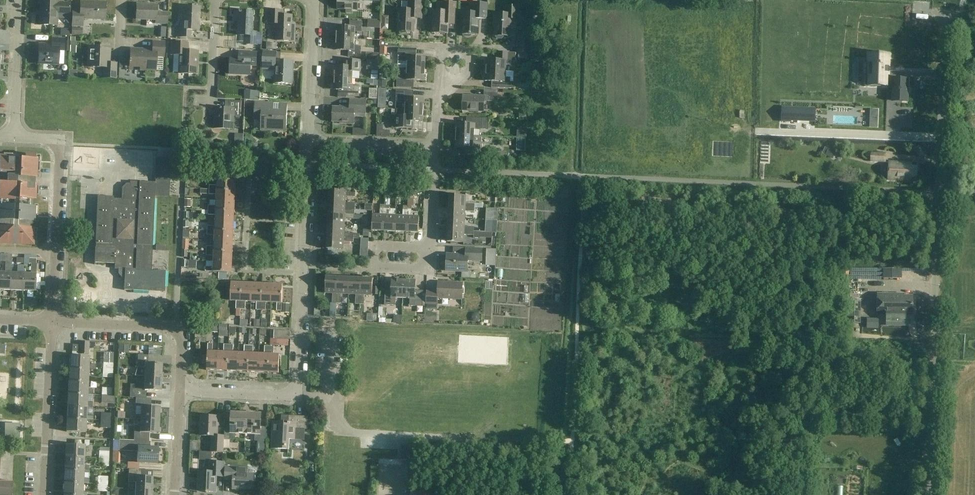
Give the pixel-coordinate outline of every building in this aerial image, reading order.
[(70,3),(58,3),(58,1),(44,0),(41,0),(40,25),(57,26),(58,14),(70,14),(70,3)] [(338,9),(346,10),(346,13),(352,14),(352,10),(358,10),(358,0),(364,1),(364,0),(338,0),(338,9)] [(421,18),(422,1),(409,1),(409,10),(400,9),(398,31),(414,32),(414,18),(421,18)] [(105,20),(106,3),(80,2),(80,10),(73,10),(72,26),(83,27),(83,19),(105,20)] [(455,24),(455,18),(456,3),(443,2),(443,11),(434,10),(433,33),(448,34),(448,24),(455,24)] [(487,19),(488,4),(474,3),(473,13),(462,13),(462,21),(463,21),(462,34),(463,34),(463,36),(465,37),(469,37),(471,36),(471,35),(478,35),(479,19),(487,19)] [(167,24),(168,13),(157,12),(157,5),(136,4),(136,19),(156,20),(155,23),(167,24)] [(199,30),(200,7),(183,6),(182,27),(177,27),(176,37),(191,38),(191,30),(199,30)] [(510,37),(511,20),(517,20),(518,6),(507,6),(506,14),(494,14),(494,24),(495,24),(494,36),(496,36),(496,37),(497,39),(502,39),(503,37),(503,36),(510,37)] [(283,11),(275,10),(269,10),(268,23),(275,24),(274,32),(278,32),(277,41),(294,41),(295,29),(292,29),(292,16),(283,15),(283,11)] [(257,45),(258,32),(253,32),(253,12),(240,11),(240,12),(234,12),(234,21),(239,21),(238,35),(245,36),(244,44),(257,45)] [(903,14),(904,46),(916,46),(914,13),(903,14)] [(336,38),(354,39),(355,32),(362,32),(363,21),(350,21),(350,27),(337,26),(336,38)] [(530,53),(530,35),(519,34),(518,52),(530,53)] [(64,51),(65,39),(52,38),(52,45),(39,44),(38,64),(59,65),(59,50),(64,51)] [(354,39),(336,38),(336,50),(348,51),(348,57),(361,57),(361,46),(354,46),(354,39)] [(130,63),(129,66),(129,70),(133,71),(133,68),(139,69),(139,71),(144,71),(144,70),(155,70),(156,56),(162,57),(163,42),(153,42),(152,50),(130,49),(130,60),(129,60),(129,63),(130,63)] [(178,74),(197,74),(198,51),(188,51),(188,43),(172,42),(171,55),(179,55),(178,74)] [(116,78),(116,63),(109,63),(110,49),(101,49),(101,47),(89,46),(88,67),(104,68),(104,78),(116,78)] [(407,62),(407,68),(425,69),(426,57),(412,57),(412,49),(417,49),(417,48),(401,48),(399,47),(398,62),(407,62)] [(263,51),(263,60),(266,60),(266,66),(273,66),(273,69),(276,69),(275,83),(292,84),(293,61),(271,60),(272,52),(263,51)] [(257,66),(257,53),(239,52),(239,59),(231,59),(230,74),(251,75),(251,66),(257,66)] [(485,70),(506,71),(506,65),(511,65),(511,61),(515,61),(516,53),(498,52),(498,60),(485,59),(485,70)] [(892,101),(907,101),(907,79),(893,79),(893,81),(888,80),(889,54),(869,54),(868,75),(865,75),(865,86),(881,87),(881,85),(893,85),(892,101)] [(335,78),(353,79),(353,72),(360,72),(361,61),(348,60),(348,66),(335,66),(335,78)] [(424,81),(425,69),(407,68),(400,68),(400,74),(397,74),(396,87),(414,88),(411,87),(411,80),(424,81)] [(506,77),(506,71),(485,70),(485,81),(496,81),(495,88),(514,89),(514,82),(510,82),(511,77),(506,77)] [(353,79),(335,78),(334,90),(347,90),(346,97),(359,97),(360,86),(352,86),(353,79)] [(378,80),(367,80),(366,86),(372,86),(372,92),(377,93),(378,80)] [(498,102),(498,90),(484,89),(484,96),(463,95),(463,111),(484,111),(484,101),(498,102)] [(397,109),(405,109),(423,110),(424,98),(410,98),(411,90),(396,90),(396,103),(395,109),(397,109)] [(241,116),(242,101),(226,100),(226,101),(229,101),(229,108),(213,108),(215,109),(214,129),(236,130),(236,129),(234,129),(234,116),(241,116)] [(354,124),(354,117),(366,118),(366,100),(351,100),(350,108),(333,107),(333,122),(341,122),(341,124),(354,124)] [(286,128),(287,111),(286,111),(269,110),(269,104),(269,103),(255,102),(254,119),(261,119),(261,130),(273,131),(273,128),(286,128)] [(815,109),(782,108),(782,121),(791,122),(791,120),(815,121),(815,109)] [(423,122),(423,110),(405,109),(397,109),(397,115),(395,115),(395,128),(409,129),(413,129),(413,128),(413,122),(423,122)] [(489,118),(483,118),(470,117),(470,124),(457,123),(456,135),(474,136),(475,129),(482,129),(482,124),(489,124),(489,118)] [(482,136),(474,136),(456,135),(456,147),(469,147),(468,154),(481,155),(482,136)] [(836,152),(825,147),(822,153),(832,159),(836,152)] [(886,162),(886,153),(871,153),(870,161),(886,162)] [(34,183),(35,173),(39,173),(40,163),(35,162),(35,155),(25,155),(24,159),(14,159),(14,154),(3,154),(3,158),(0,158),(0,242),(31,244),(32,239),(36,239),(37,229),(32,228),(33,215),(38,215),(38,205),(33,204),(34,196),(38,196),(39,188),(39,187),(38,186),(38,185),(37,184),(36,184),(36,183),(35,183),(34,183)] [(916,178),(917,167),(911,167),(912,163),(889,162),(888,180),(911,181),(911,177),(916,178)] [(209,190),(236,191),(236,190),(235,190),(236,180),(218,180),(217,186),(209,185),(209,190)] [(155,199),(155,197),(155,183),(140,182),(140,183),(130,182),(130,186),(127,186),(124,189),(123,200),(113,199),(113,197),(97,196),(95,243),(96,243),(96,248),(95,247),(94,265),(95,265),(95,263),(115,263),(114,269),(120,269),(120,273),(123,276),(124,276),(124,290),(164,292),(165,271),(152,270),(152,250),(151,250),(152,246),(155,199)] [(329,202),(345,203),(346,197),(355,197),(356,191),(346,191),(346,188),(336,187),(336,190),(329,190),(329,202)] [(216,200),(235,201),(235,191),(236,191),(209,190),(209,194),(217,195),(216,200)] [(449,194),(449,207),(475,208),(483,208),(483,204),(466,203),(466,195),(449,194)] [(208,210),(235,211),(234,211),(235,201),(216,200),(216,206),(208,205),(208,210)] [(345,210),(345,203),(329,202),(328,213),(355,215),(355,210),(345,210)] [(380,214),(373,214),(372,231),(384,231),(385,205),(380,205),(380,214)] [(385,205),(384,231),(395,232),(396,215),(389,215),(389,205),(385,205)] [(396,215),(395,232),(406,232),(408,206),(403,206),(403,215),(396,215)] [(408,206),(406,232),(418,233),(419,216),(411,216),(412,206),(408,206)] [(475,212),(475,208),(449,207),(448,218),(465,219),(465,212),(475,212)] [(216,221),(234,221),(234,212),(235,212),(235,211),(208,210),(208,215),(216,215),(216,221)] [(355,215),(328,213),(328,225),(344,226),(345,219),(354,219),(355,215)] [(465,226),(465,219),(448,218),(448,230),(474,231),(474,226),(465,226)] [(207,231),(234,232),(234,231),(233,231),(234,221),(216,221),(215,226),(207,226),(207,231)] [(344,233),(344,226),(328,225),(327,237),(353,238),(354,233),(344,233)] [(474,235),(474,231),(448,230),(447,242),(464,243),(464,235),(474,235)] [(215,241),(233,242),(233,232),(234,232),(207,231),(207,235),(215,236),(215,241)] [(353,242),(353,238),(327,237),(327,249),(343,250),(344,242),(353,242)] [(206,251),(233,252),(232,252),(233,242),(215,241),(214,247),(206,246),(206,251)] [(454,247),(453,255),(447,254),(446,271),(468,272),(469,260),(482,261),(483,249),(466,248),(454,247)] [(233,252),(206,251),(206,256),(214,256),(214,262),(232,262),(232,252),(233,252)] [(24,255),(24,258),(24,264),(29,264),(31,264),(36,264),(36,259),(36,256),(24,255)] [(232,262),(214,262),(214,267),(206,267),(205,272),(232,273),(232,272),(232,262)] [(11,290),(11,273),(12,269),(6,269),(6,272),(0,272),(0,290),(11,290)] [(11,273),(11,290),(23,291),(23,273),(24,270),(18,269),(18,273),(11,273)] [(23,273),(23,291),(35,291),(36,274),(35,274),(31,274),(23,273)] [(337,303),(338,277),(326,276),(325,293),(333,293),(332,303),(337,303)] [(338,277),(337,303),(341,303),(341,294),(349,294),(349,278),(338,277)] [(349,278),(349,294),(356,295),(355,304),(360,304),(361,278),(349,278)] [(361,278),(360,304),(364,304),(365,295),(372,295),(373,279),(361,278)] [(403,298),(404,280),(392,279),(391,292),(385,292),(384,305),(396,305),(396,298),(403,298)] [(404,280),(403,298),(410,298),(410,306),(423,306),(423,294),(415,293),(416,280),(404,280)] [(462,299),(463,283),(438,281),(438,291),(427,291),(426,309),(437,310),(438,298),(462,299)] [(240,309),(242,282),(241,282),(241,283),(231,283),(230,301),(236,301),(236,309),(240,309)] [(242,282),(240,309),(245,309),(246,302),(251,302),(252,284),(242,283),(242,282)] [(252,284),(251,302),(257,302),(256,310),(261,310),(262,283),(262,284),(252,284)] [(262,283),(261,310),(266,310),(266,302),(271,303),(272,285),(262,284),(263,283),(262,283)] [(272,285),(271,303),(277,303),(277,311),(282,311),(283,284),(282,284),(282,285),(272,285)] [(912,313),(913,296),(903,296),(903,294),(878,294),(878,314),(887,315),(887,324),(905,324),(905,315),(905,313),(912,313)] [(860,322),(861,302),(849,302),(848,322),(860,322)] [(240,325),(240,321),(240,318),(229,317),(228,325),(240,325)] [(867,319),(868,327),(880,327),(879,319),(867,319)] [(205,324),(205,326),(204,330),(210,330),(210,332),(218,332),(218,324),(205,324)] [(270,345),(276,345),(276,339),(278,339),(278,330),(270,330),(270,345)] [(70,356),(69,369),(89,370),(89,357),(88,357),(89,343),(79,343),(79,356),(70,356)] [(207,370),(217,370),(218,352),(213,352),(213,344),(208,344),(207,370)] [(218,352),(217,370),(227,371),(228,371),(229,345),(224,344),(224,352),(218,352)] [(229,345),(228,371),(238,371),(239,353),(233,353),(233,345),(229,345)] [(239,353),(238,371),(248,372),(247,372),(248,372),(249,345),(245,345),(244,353),(239,353)] [(249,345),(248,372),(258,372),(259,354),(253,354),(254,346),(249,345)] [(259,354),(258,372),(268,373),(269,346),(265,346),(264,354),(259,354)] [(269,346),(268,373),(269,373),(279,373),(280,355),(274,354),(274,346),(269,346)] [(145,377),(163,378),(163,377),(161,377),(162,364),(147,363),(148,355),(138,355),(137,368),(134,375),(134,376),(145,377)] [(88,382),(89,370),(69,369),(69,381),(88,382)] [(163,378),(145,377),(144,385),(130,384),(130,397),(146,398),(146,390),(160,391),(161,378),(163,378)] [(88,389),(88,382),(69,381),(68,394),(87,395),(93,395),(93,390),(88,389)] [(102,388),(102,395),(111,396),(112,388),(102,388)] [(87,402),(87,395),(68,394),(67,406),(87,407),(92,408),(92,402),(87,402)] [(140,419),(159,420),(160,407),(150,407),(151,399),(136,398),(135,406),(141,406),(140,419)] [(86,417),(87,407),(67,406),(67,419),(86,420),(93,420),(93,417),(86,417)] [(101,413),(100,421),(110,421),(111,414),(101,413)] [(245,434),(246,414),(231,413),(231,425),(225,425),(225,426),(224,440),(236,440),(236,433),(245,434)] [(261,414),(246,414),(245,434),(255,434),(255,441),(266,441),(267,427),(261,427),(261,414)] [(295,439),(304,439),(304,429),(308,429),(308,416),(281,415),(281,422),(276,422),(275,432),(272,432),(271,448),(278,449),(278,447),(288,447),(287,453),(288,453),(289,439),(294,439),(295,439)] [(223,453),(224,436),(217,436),(218,426),(225,426),(225,425),(225,419),(219,419),(219,416),(201,416),(200,436),(212,436),(211,452),(223,453)] [(86,433),(86,420),(67,419),(66,432),(86,433)] [(158,433),(159,420),(140,419),(140,427),(134,426),(134,440),(149,441),(149,433),(158,433)] [(19,422),(5,421),(4,438),(19,439),(19,422)] [(150,442),(131,441),(114,440),(113,450),(130,451),(137,451),(137,463),(128,462),(127,469),(139,469),(139,463),(157,464),(158,448),(145,447),(146,442),(150,442)] [(65,457),(84,458),(85,445),(66,445),(65,457)] [(402,445),(401,459),(409,459),(410,445),(402,445)] [(99,451),(99,459),(109,459),(109,452),(99,451)] [(84,465),(84,458),(65,457),(64,470),(84,471),(88,471),(89,465),(84,465)] [(224,477),(224,463),(210,462),(210,472),(199,471),(198,492),(216,493),(217,477),(224,477)] [(254,489),(255,474),(247,474),(247,468),(225,467),(225,479),(233,479),(232,489),(240,489),(254,489)] [(135,489),(152,490),(152,478),(141,477),(141,470),(129,469),(128,482),(136,482),(135,489)] [(83,484),(84,471),(64,470),(64,483),(83,484)] [(98,477),(97,484),(107,485),(108,477),(98,477)] [(12,481),(0,481),(0,494),(12,494),(12,481)] [(63,494),(87,494),(87,493),(83,492),(83,484),(64,483),(63,494)]
